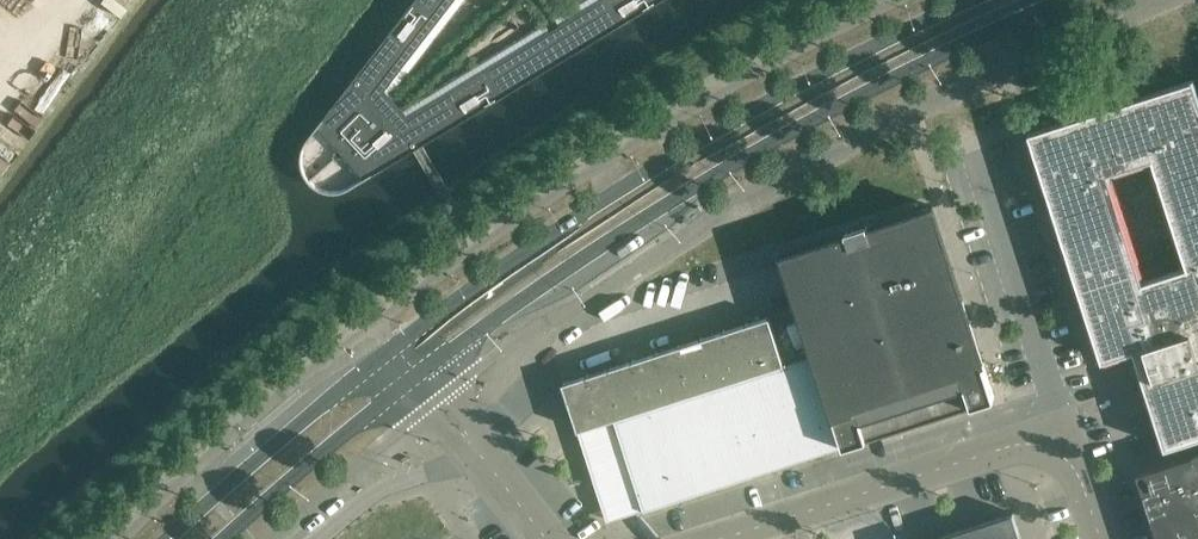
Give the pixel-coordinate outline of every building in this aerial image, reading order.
[(399,21),(388,35),(308,138),(305,142),(304,145),(303,147),(303,149),(302,152),(301,155),(301,157),(301,160),(302,165),(303,167),(303,169),(305,173),(306,175),(309,179),(311,181),(313,183),(315,185),(319,187),(323,189),(324,190),(330,191),(332,191),(336,191),(339,191),(344,190),(347,189),(349,188),(368,177),(660,0),(415,0),(399,21)] [(1197,97),(1197,96),(1196,96),(1192,82),(1194,82),(1193,79),(1190,80),(1191,82),(1162,91),(1161,89),(1158,90),(1159,92),(1130,101),(1129,100),(1126,100),(1127,102),(1098,111),(1097,110),(1095,111),(1095,112),(1066,122),(1066,120),(1063,121),(1063,123),(1034,132),(1034,130),(1030,132),(1102,359),(1134,348),(1166,446),(1197,435),(1197,102),(1197,97)] [(994,396),(933,205),(782,254),(815,355),(844,444),(994,396)] [(786,364),(770,316),(770,315),(747,322),(763,371),(786,364)] [(763,371),(747,322),(724,330),(740,379),(763,371)] [(740,379),(724,330),(701,337),(717,386),(740,379)] [(717,386),(701,337),(678,345),(694,393),(717,386)] [(694,393),(678,345),(655,352),(671,401),(694,393)] [(671,401),(655,352),(632,359),(648,408),(671,401)] [(844,444),(815,355),(786,364),(763,371),(740,379),(717,386),(694,393),(671,401),(648,408),(625,416),(602,423),(579,431),(608,520),(844,444)] [(648,408),(632,359),(609,367),(625,416),(648,408)] [(625,416),(609,367),(586,374),(602,423),(625,416)] [(602,423),(586,374),(563,382),(578,429),(579,429),(579,431),(602,423)] [(1138,471),(1160,538),(1197,538),(1197,452),(1138,471)] [(1014,512),(929,538),(1023,538),(1014,512)]
